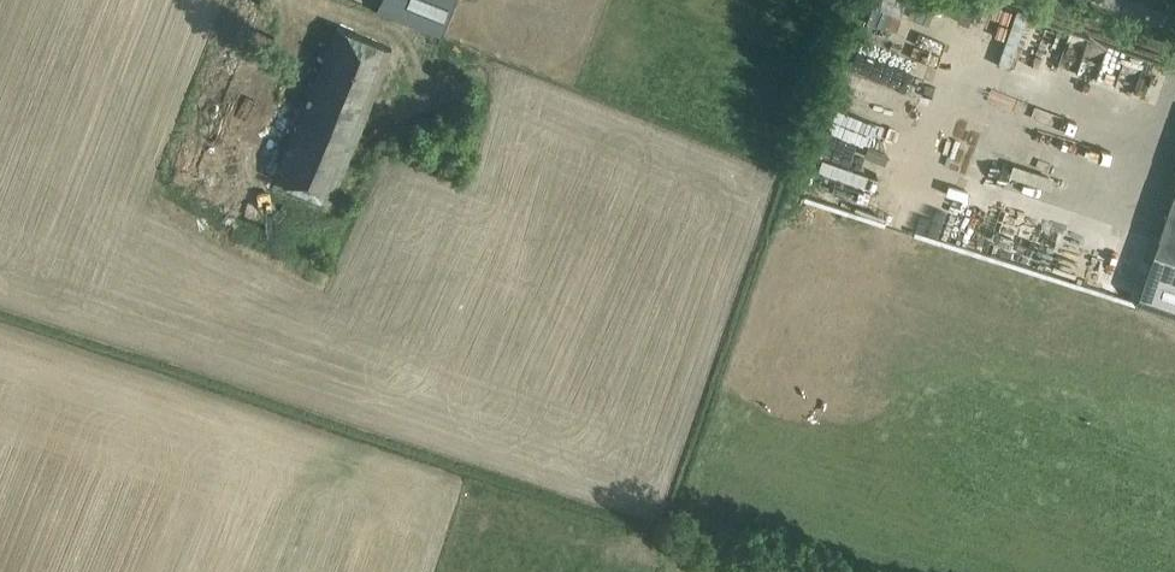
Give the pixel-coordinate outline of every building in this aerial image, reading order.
[(377,9),(441,34),(455,0),(380,0),(377,9)] [(858,48),(931,72),(944,33),(871,9),(858,48)] [(392,47),(337,26),(279,181),(334,204),(392,47)] [(220,60),(200,115),(236,128),(256,74),(220,60)] [(923,107),(930,87),(900,77),(893,97),(923,107)] [(1134,306),(1174,319),(1174,172),(1173,171),(1166,192),(1173,195),(1158,237),(1151,235),(1144,258),(1150,260),(1134,306)] [(908,216),(928,223),(933,208),(913,201),(908,216)] [(921,249),(946,260),(952,246),(927,235),(921,249)]
